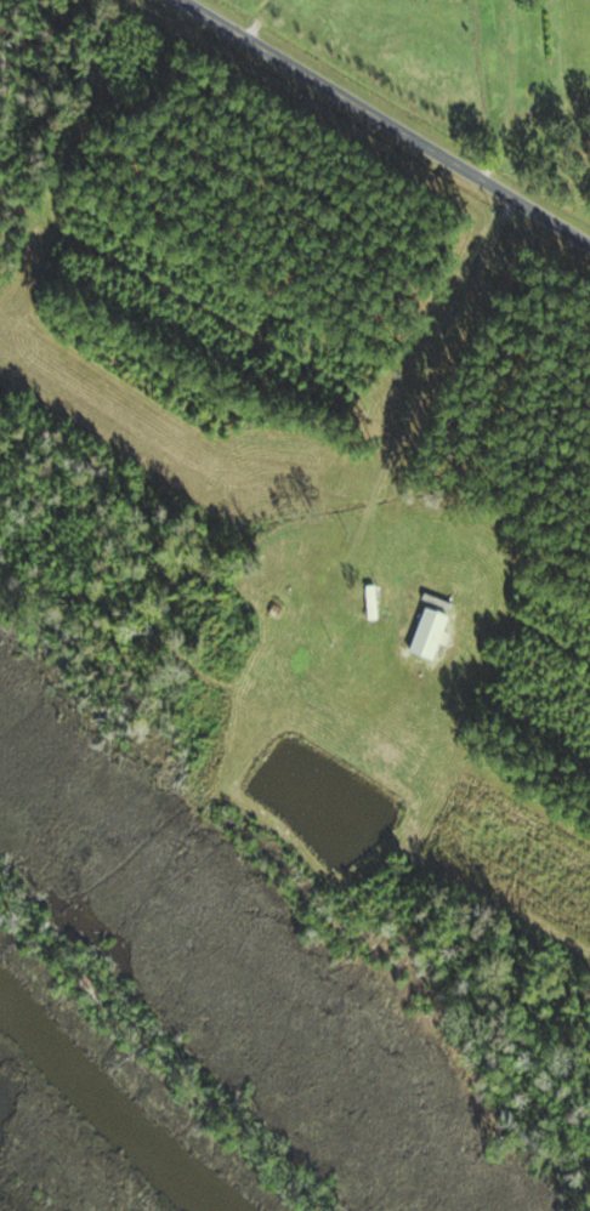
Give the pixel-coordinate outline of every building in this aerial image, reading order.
[(365,620),(376,620),(376,588),(365,588),(365,620)]
